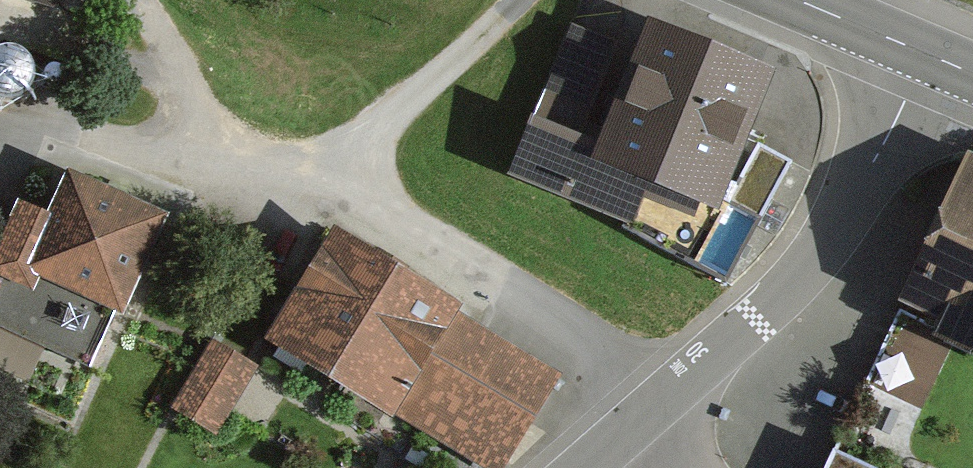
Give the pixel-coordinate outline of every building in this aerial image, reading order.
[(575,132),(540,119),(515,176),(629,226),(626,233),(719,274),(796,170),(753,145),(779,77),(642,22),(594,140),(575,132)] [(575,29),(540,119),(575,132),(610,42),(575,29)] [(18,115),(28,105),(32,92),(28,79),(18,70),(1,68),(0,69),(0,116),(2,117),(18,115)] [(38,205),(0,290),(0,325),(91,365),(116,308),(138,318),(182,218),(97,182),(79,223),(38,205)] [(859,438),(921,467),(972,467),(972,207),(859,438)] [(361,250),(303,344),(505,467),(516,467),(571,379),(361,250)] [(271,379),(224,350),(188,407),(234,436),(271,379)] [(837,454),(830,467),(868,467),(837,454)]
